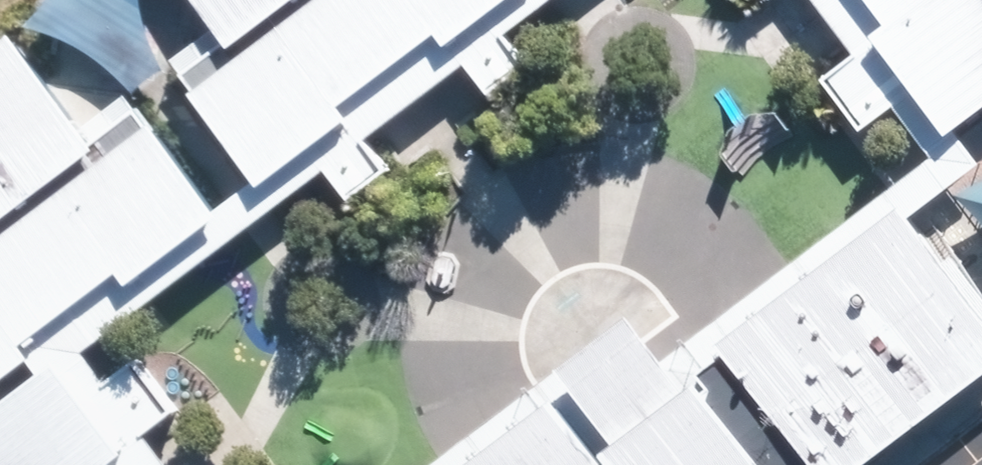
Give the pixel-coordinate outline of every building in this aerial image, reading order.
[(250,187),(341,119),(330,107),(427,33),(437,47),(499,0),(185,0),(207,28),(167,60),(187,87),(179,93),(250,187)] [(878,24),(863,35),(939,137),(981,104),(981,0),(860,0),(878,24)] [(25,356),(15,344),(111,270),(122,284),(213,215),(132,105),(128,108),(114,91),(73,122),(1,29),(0,29),(0,375),(25,356)] [(481,93),(519,66),(497,36),(460,64),(481,93)] [(849,56),(817,80),(855,131),(888,107),(849,56)] [(341,198),(378,170),(357,140),(319,169),(341,198)] [(964,198),(981,222),(981,184),(964,198)] [(981,373),(981,321),(896,206),(709,346),(718,357),(691,374),(700,389),(696,392),(689,383),(680,390),(624,316),(552,371),(564,386),(459,464),(859,464),(981,373)] [(129,360),(97,384),(135,437),(168,412),(129,360)] [(115,455),(45,365),(0,400),(0,464),(102,464),(115,455)]
